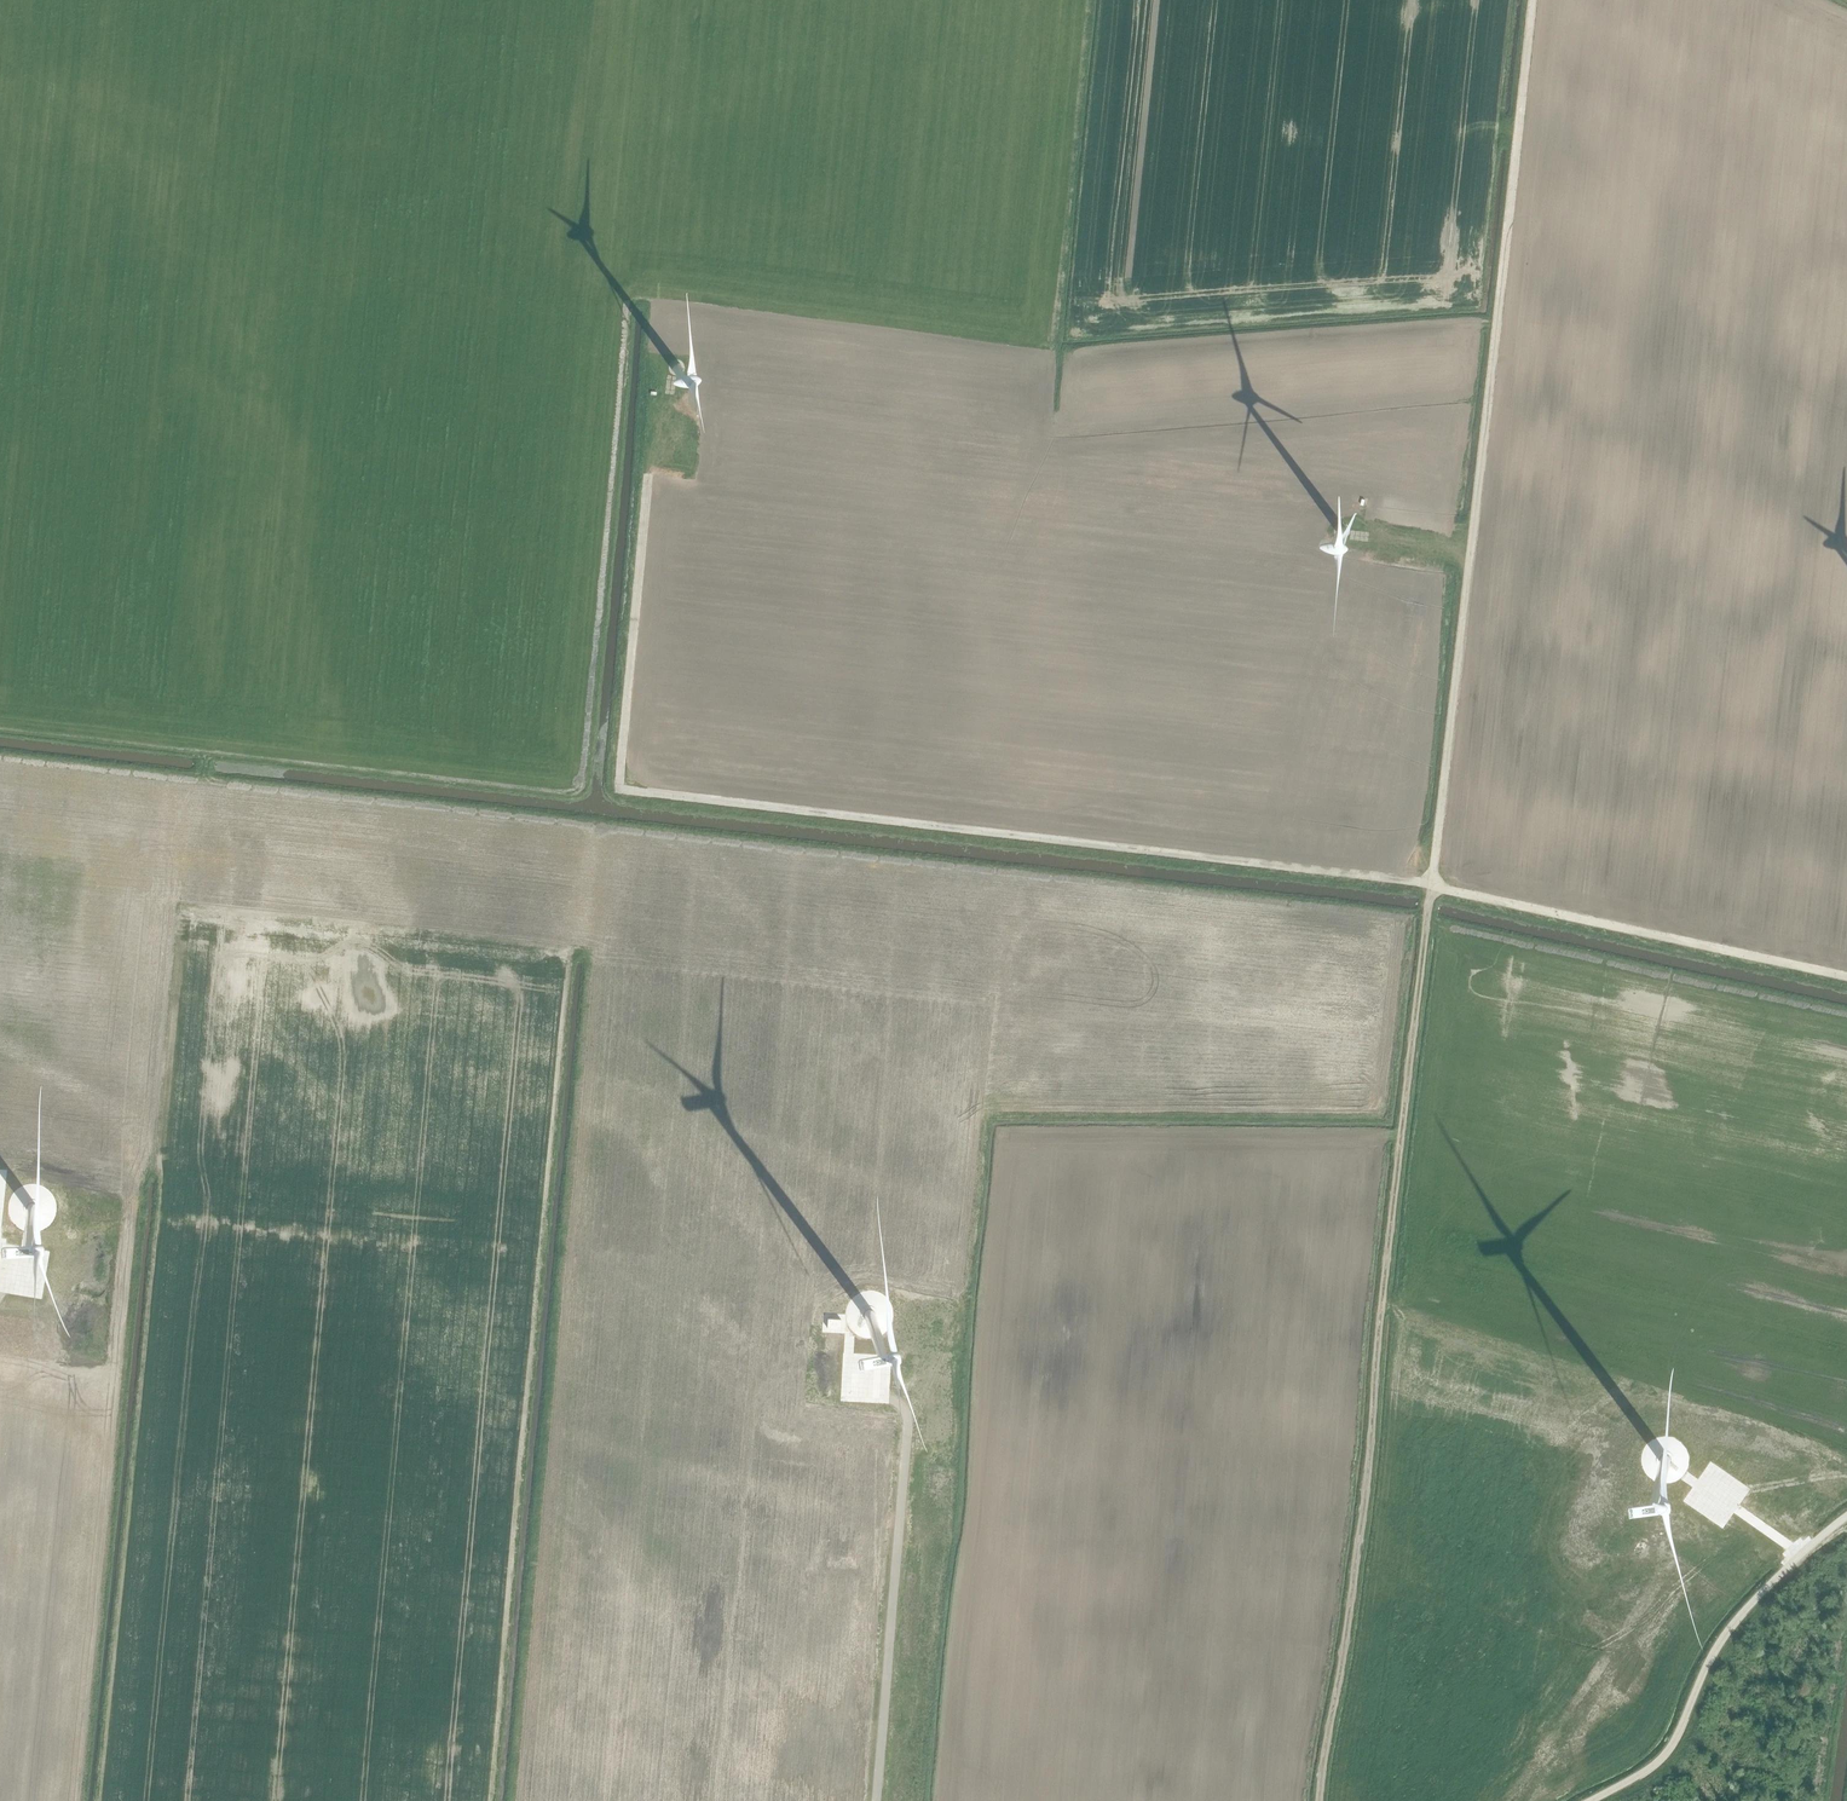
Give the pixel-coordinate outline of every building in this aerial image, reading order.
[(682,368),(682,367),(682,366),(682,365),(681,365),(681,364),(680,364),(680,363),(679,363),(678,363),(677,363),(676,363),(675,363),(674,363),(674,364),(673,364),(673,365),(672,365),(672,366),(672,367),(672,368),(672,369),(672,370),(672,371),(673,371),(673,372),(674,372),(674,373),(675,373),(676,373),(677,373),(678,373),(679,373),(680,373),(680,372),(681,372),(681,371),(682,371),(682,370),(682,369),(682,368)] [(1348,532),(1348,531),(1347,530),(1347,529),(1347,528),(1346,528),(1346,527),(1345,527),(1344,527),(1344,526),(1343,526),(1342,526),(1341,526),(1341,527),(1340,527),(1339,527),(1339,528),(1338,528),(1338,529),(1337,530),(1337,531),(1337,532),(1337,533),(1337,534),(1338,534),(1338,535),(1339,535),(1339,536),(1340,536),(1341,537),(1342,537),(1343,537),(1344,537),(1344,536),(1345,536),(1346,536),(1346,535),(1347,535),(1347,534),(1347,533),(1348,533),(1348,532)] [(38,1208),(38,1207),(38,1206),(38,1205),(37,1205),(37,1204),(36,1204),(36,1203),(35,1203),(34,1203),(33,1202),(32,1202),(32,1203),(31,1203),(30,1203),(29,1204),(28,1204),(28,1205),(27,1206),(27,1207),(27,1208),(27,1209),(27,1210),(28,1211),(28,1212),(29,1212),(29,1213),(30,1213),(31,1214),(32,1214),(33,1214),(34,1214),(35,1213),(36,1213),(37,1212),(38,1211),(38,1210),(38,1209),(38,1208)] [(876,1314),(876,1313),(875,1313),(875,1312),(875,1311),(874,1311),(874,1310),(873,1310),(873,1309),(872,1309),(871,1309),(870,1309),(869,1309),(868,1309),(867,1309),(866,1310),(865,1311),(865,1312),(864,1313),(864,1314),(864,1315),(864,1316),(865,1317),(865,1318),(866,1319),(867,1319),(867,1320),(868,1320),(869,1320),(870,1320),(871,1320),(872,1320),(873,1320),(873,1319),(874,1319),(874,1318),(875,1318),(875,1317),(875,1316),(876,1316),(876,1315),(876,1314)] [(827,1328),(841,1329),(841,1319),(828,1318),(827,1328)] [(1672,1459),(1672,1458),(1672,1457),(1671,1457),(1671,1456),(1671,1455),(1670,1455),(1669,1454),(1668,1454),(1667,1453),(1666,1453),(1665,1453),(1664,1454),(1663,1454),(1663,1455),(1662,1455),(1661,1456),(1661,1457),(1660,1458),(1660,1459),(1660,1460),(1661,1461),(1661,1462),(1662,1463),(1663,1464),(1664,1464),(1664,1465),(1665,1465),(1666,1465),(1667,1465),(1668,1465),(1669,1464),(1670,1463),(1671,1463),(1671,1462),(1672,1461),(1672,1460),(1672,1459)]
